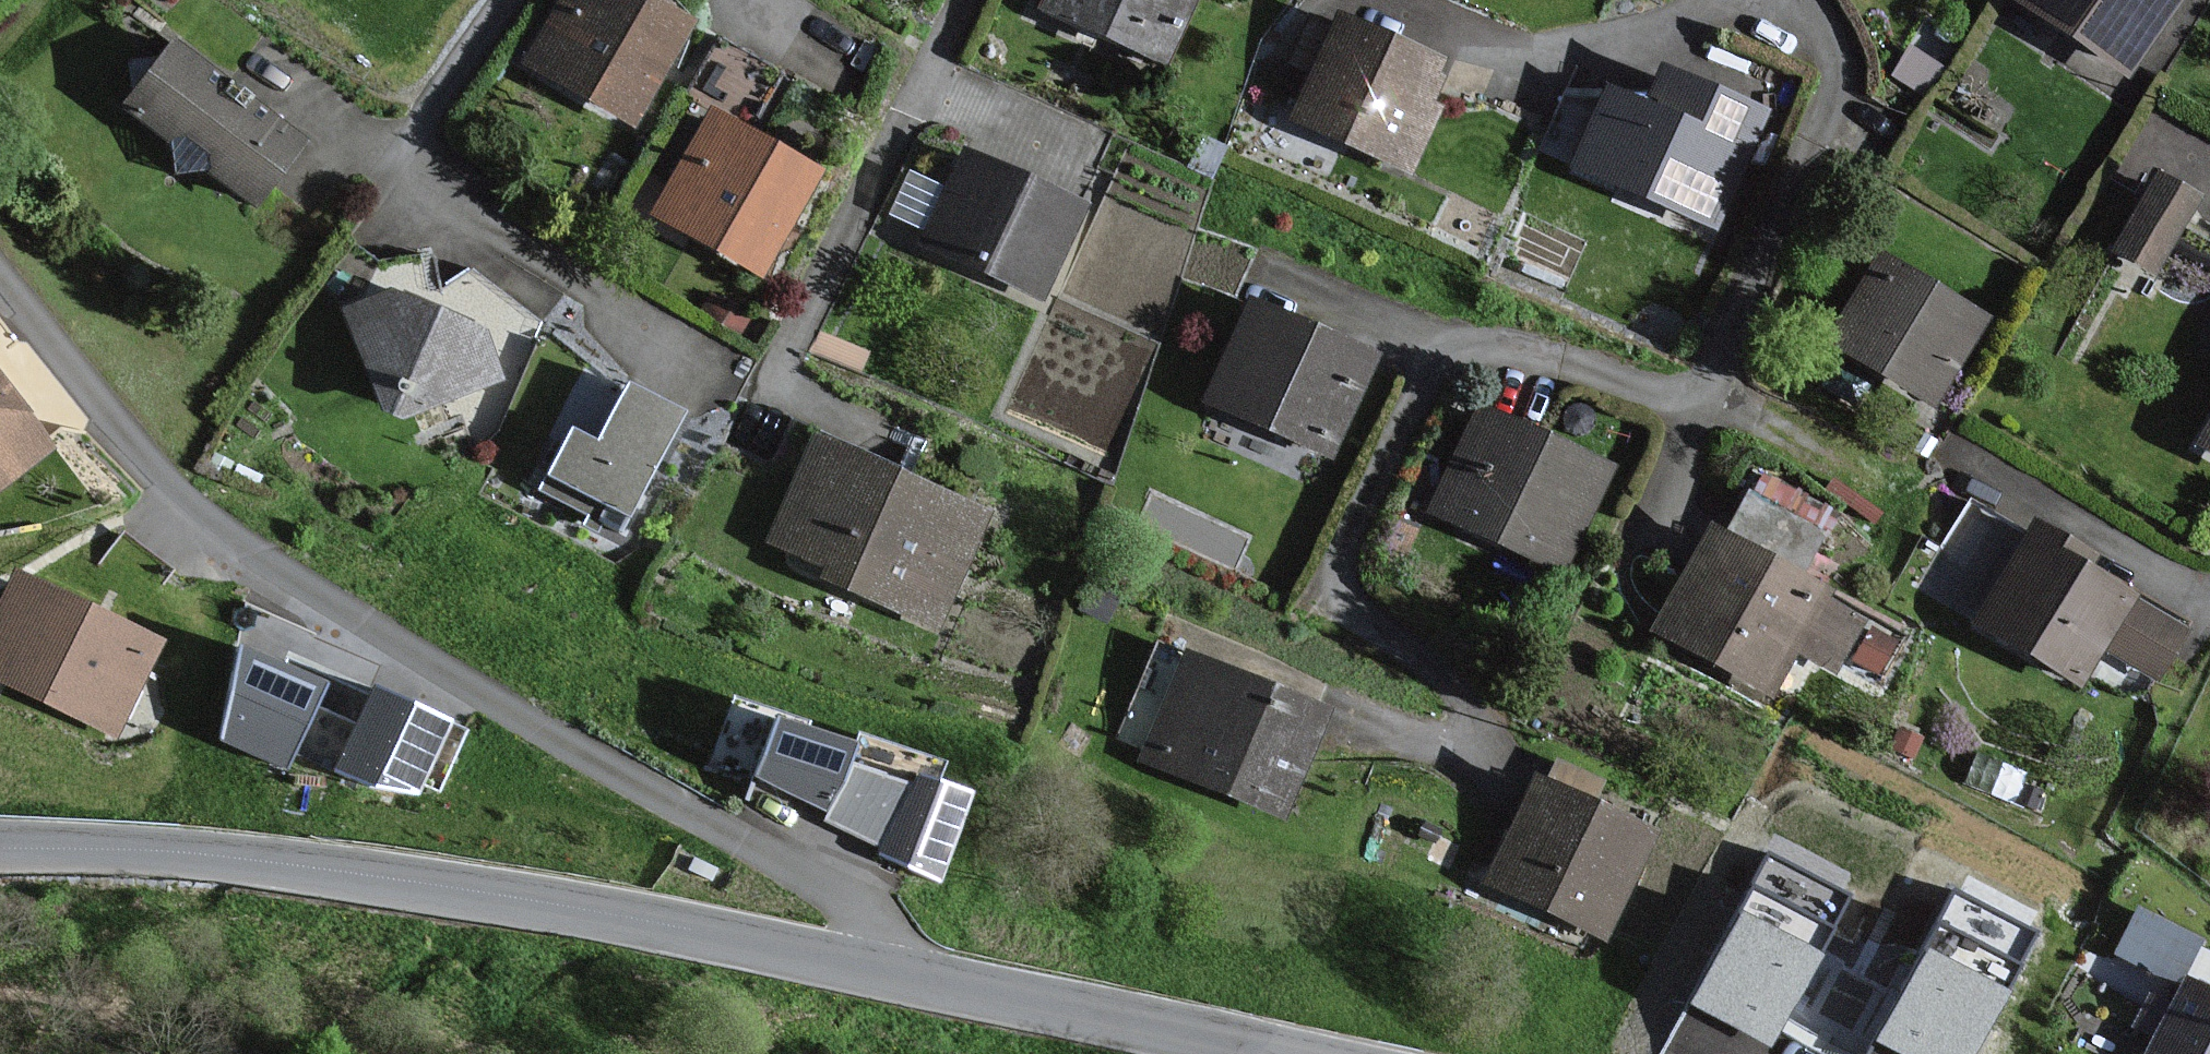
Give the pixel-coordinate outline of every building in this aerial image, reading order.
[(631,0),(559,0),(522,63),(625,122),(679,28),(631,0)] [(1040,10),(1161,62),(1188,0),(1045,0),(1040,10)] [(2125,81),(2180,0),(2003,0),(2125,81)] [(1445,68),(1323,23),(1284,128),(1406,173),(1445,68)] [(288,146),(162,51),(119,108),(245,203),(288,146)] [(1760,118),(1651,73),(1637,107),(1598,91),(1563,175),(1710,236),(1760,118)] [(806,179),(705,119),(649,214),(751,273),(806,179)] [(1069,211),(955,164),(920,249),(1033,296),(1069,211)] [(2187,208),(2148,185),(2110,251),(2148,274),(2187,208)] [(1977,315),(1872,261),(1822,356),(1927,410),(1977,315)] [(492,379),(477,338),(378,298),(342,311),(382,419),(492,379)] [(1369,367),(1238,309),(1195,404),(1326,463),(1369,367)] [(669,421),(619,397),(593,451),(565,437),(536,498),(615,535),(669,421)] [(0,408),(0,480),(36,450),(0,408)] [(2195,443),(2209,451),(2209,415),(2195,443)] [(1599,475),(1469,420),(1429,513),(1559,568),(1599,475)] [(978,520),(811,445),(769,539),(826,564),(818,580),(929,630),(978,520)] [(1811,556),(1831,492),(1749,467),(1729,530),(1811,556)] [(2085,564),(2024,530),(1968,631),(2074,689),(2100,643),(2149,670),(2167,636),(2074,584),(2085,564)] [(1819,596),(1699,535),(1647,637),(1773,701),(1793,662),(1827,679),(1850,633),(1810,613),(1819,596)] [(2,575),(0,579),(0,689),(114,738),(155,641),(2,575)] [(288,766),(294,752),(326,681),(244,648),(225,739),(288,766)] [(1190,665),(1150,760),(1269,811),(1309,716),(1190,665)] [(326,681),(294,752),(338,772),(372,702),(326,681)] [(377,691),(372,702),(338,772),(375,784),(412,795),(418,785),(441,790),(460,729),(377,691)] [(830,811),(852,762),(853,744),(735,699),(717,760),(757,776),(830,811)] [(912,786),(852,762),(830,811),(827,818),(939,879),(968,794),(919,777),(912,786)] [(1640,833),(1532,789),(1491,890),(1598,934),(1640,833)] [(1849,897),(1771,855),(1693,1001),(1771,1042),(1849,897)] [(1957,893),(1879,1040),(1906,1053),(1969,1053),(2033,933),(1957,893)] [(2172,973),(2190,925),(2131,903),(2113,950),(2172,973)] [(2185,983),(2149,1053),(2209,1053),(2209,996),(2185,983)]
